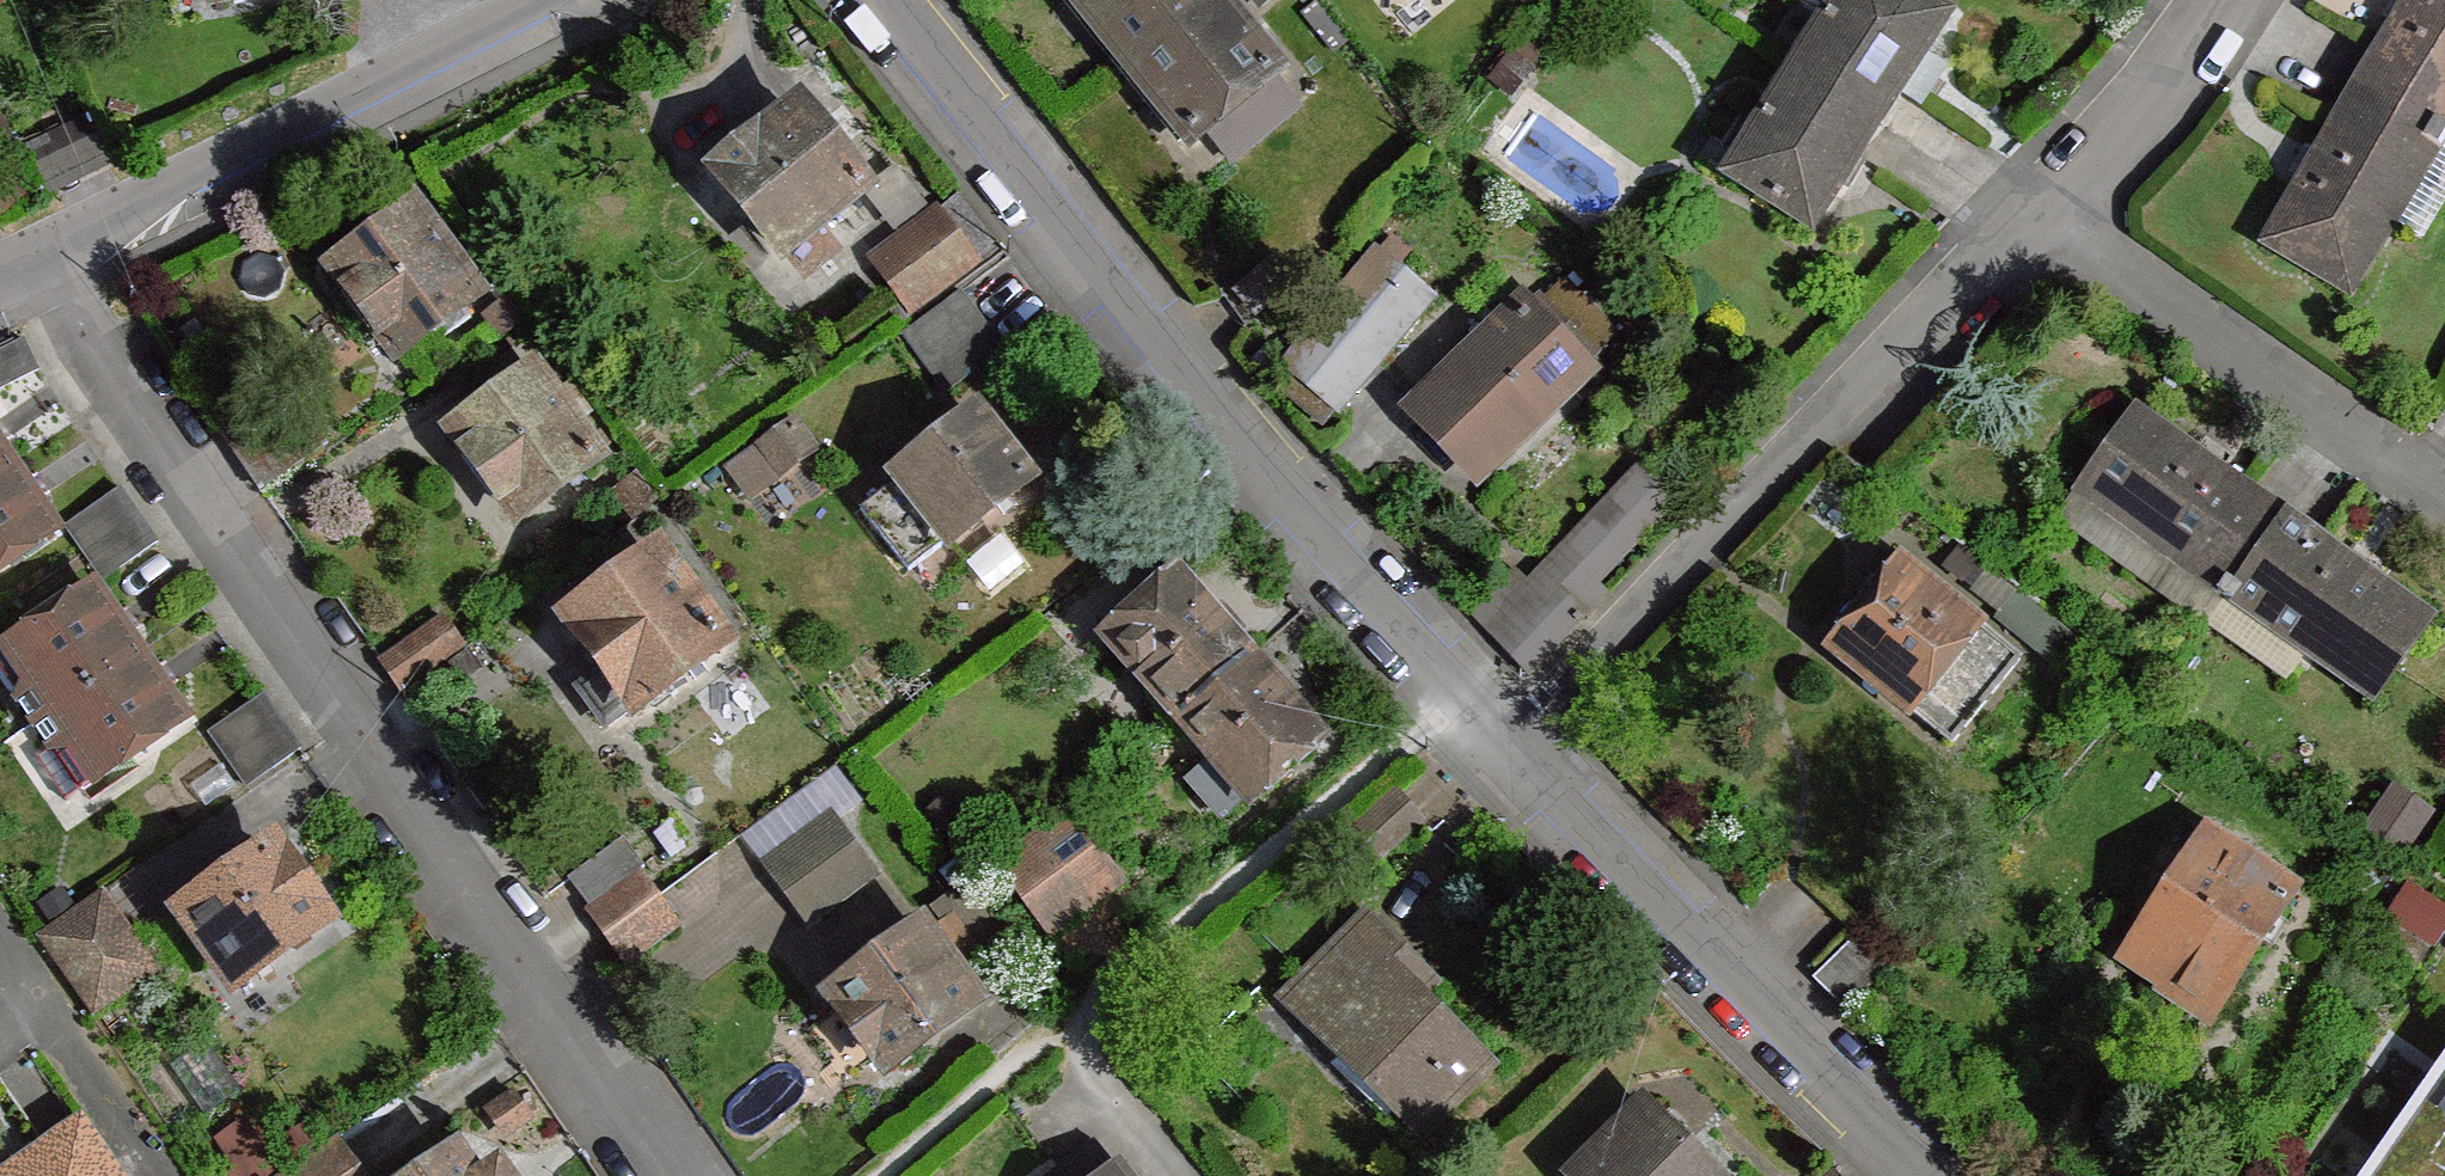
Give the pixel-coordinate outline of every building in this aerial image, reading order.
[(1134,64),(1213,0),(1079,0),(1134,64)] [(1134,64),(1192,137),(1274,70),(1216,0),(1213,0),(1134,64)] [(1796,72),(1880,124),(1903,85),(1944,17),(1918,0),(1841,0),(1796,72)] [(2441,137),(2444,129),(2444,0),(2414,0),(2361,90),(2441,137)] [(1796,72),(1728,178),(1811,231),(1858,157),(1880,124),(1796,72)] [(2361,90),(2272,242),(2353,288),(2441,137),(2361,90)] [(767,149),(760,138),(716,173),(781,253),(863,187),(806,118),(767,149)] [(937,213),(974,260),(994,244),(959,198),(937,213)] [(477,294),(414,211),(338,269),(398,349),(477,294)] [(974,260),(937,213),(879,257),(918,303),(974,260)] [(1322,317),(1376,364),(1431,299),(1375,254),(1322,317)] [(1004,349),(962,293),(905,337),(948,392),(1004,349)] [(1539,301),(1425,409),(1478,465),(1592,358),(1539,301)] [(1338,409),(1376,364),(1322,317),(1282,363),(1338,409)] [(25,339),(0,352),(0,388),(40,369),(25,339)] [(595,457),(532,374),(455,431),(518,513),(595,457)] [(2245,491),(2138,415),(2061,521),(2208,621),(2228,593),(2282,518),(2245,491)] [(1024,481),(979,419),(897,483),(945,544),(1024,481)] [(811,446),(795,425),(764,448),(781,469),(811,446)] [(282,427),(239,456),(262,489),(304,459),(282,427)] [(11,466),(0,450),(0,473),(11,466)] [(0,473),(0,570),(56,532),(11,466),(0,473)] [(1675,510),(1645,477),(1618,501),(1630,515),(1605,539),(1591,528),(1540,577),(1551,587),(1584,620),(1609,592),(1599,582),(1675,510)] [(911,571),(945,544),(897,483),(863,510),(911,571)] [(119,489),(66,526),(84,552),(138,516),(119,489)] [(138,516),(84,552),(104,579),(157,542),(138,516)] [(2316,541),(2282,518),(2228,593),(2375,697),(2429,620),(2316,541)] [(1088,661),(1115,639),(1178,580),(1147,543),(1048,616),(1088,661)] [(722,644),(658,556),(571,620),(638,706),(722,644)] [(1900,561),(1832,645),(1913,712),(1982,627),(1900,561)] [(1506,632),(1537,601),(1513,576),(1476,615),(1498,640),(1506,632)] [(1178,580),(1115,639),(1183,717),(1249,662),(1178,580)] [(1584,620),(1551,587),(1537,601),(1506,632),(1539,665),(1584,620)] [(35,723),(139,655),(93,588),(6,646),(29,678),(20,699),(35,723)] [(463,645),(443,617),(401,647),(421,676),(463,645)] [(2021,660),(1982,627),(1913,712),(1954,745),(2021,660)] [(139,655),(35,723),(52,748),(75,747),(97,780),(184,721),(139,655)] [(1249,662),(1183,717),(1255,797),(1319,743),(1249,662)] [(228,759),(283,721),(262,691),(208,729),(228,759)] [(301,748),(283,721),(228,759),(246,785),(299,749),(301,748)] [(1074,813),(999,868),(1053,938),(1125,882),(1074,813)] [(834,817),(769,868),(810,924),(878,874),(834,817)] [(645,865),(624,837),(569,878),(589,907),(636,872),(645,865)] [(2202,845),(2140,936),(2179,963),(2159,996),(2205,1026),(2288,900),(2202,845)] [(271,849),(185,912),(235,983),(322,921),(271,849)] [(654,897),(636,872),(589,907),(608,932),(654,897)] [(104,897),(44,938),(96,1011),(155,969),(104,897)] [(675,925),(654,897),(608,932),(628,960),(675,925)] [(1400,954),(1365,922),(1308,981),(1340,1013),(1322,1034),(1416,1129),(1484,1061),(1386,968),(1400,954)] [(923,932),(838,996),(888,1065),(974,1000),(923,932)] [(1891,965),(1861,936),(1818,979),(1847,1009),(1891,965)] [(2420,1102),(2444,1119),(2444,1066),(2420,1102)] [(2369,1175),(2444,1175),(2444,1119),(2420,1102),(2369,1175)] [(1575,1175),(1715,1175),(1646,1106),(1575,1175)] [(5,1175),(116,1175),(81,1124),(5,1175)] [(306,1125),(230,1175),(272,1175),(318,1144),(306,1125)] [(1047,1175),(1109,1175),(1118,1169),(1095,1139),(1054,1171),(1047,1175)] [(280,1175),(345,1175),(324,1147),(280,1175)] [(453,1162),(433,1175),(463,1175),(453,1162)]
